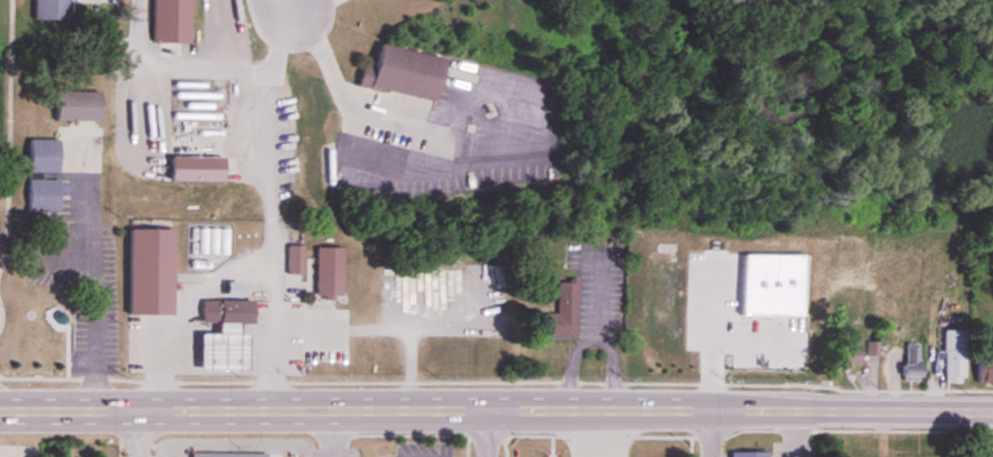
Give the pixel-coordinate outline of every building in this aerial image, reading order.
[(72,21),(72,0),(35,0),(35,21),(72,21)] [(192,0),(155,0),(154,43),(192,44),(192,0)] [(439,58),(375,45),(370,68),(360,66),(356,86),(430,102),(439,58)] [(58,121),(102,121),(102,91),(58,91),(58,121)] [(60,140),(29,140),(29,212),(60,212),(60,140)] [(226,157),(173,157),(173,182),(226,182),(226,157)] [(131,316),(175,316),(175,229),(131,229),(131,316)] [(318,298),(343,298),(343,248),(318,248),(318,298)] [(575,281),(553,281),(553,315),(528,315),(528,337),(575,337),(575,281)] [(241,323),(255,323),(255,300),(204,299),(204,322),(219,322),(241,323)] [(241,323),(219,322),(219,333),(201,333),(201,369),(249,370),(249,333),(241,333),(241,323)] [(940,331),(940,384),(962,384),(962,330),(940,331)] [(918,343),(901,343),(901,381),(918,381),(918,343)] [(834,365),(854,365),(854,345),(834,345),(834,365)] [(974,355),(974,384),(992,384),(992,355),(974,355)]
